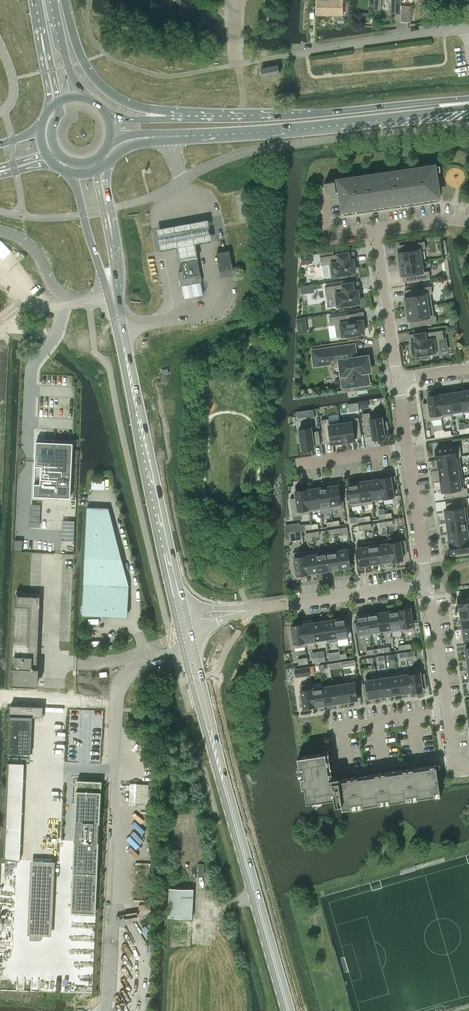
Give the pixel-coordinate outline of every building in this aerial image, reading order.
[(317,14),(342,14),(343,0),(317,0),(317,14)] [(391,12),(399,12),(400,0),(391,0),(391,12)] [(402,5),(401,11),(401,15),(410,15),(410,12),(411,6),(402,5)] [(263,68),(261,69),(263,77),(280,74),(278,65),(277,66),(263,68)] [(439,201),(434,172),(440,171),(439,166),(324,183),(326,194),(332,193),(333,196),(341,195),(344,215),(439,201)] [(179,264),(199,260),(197,247),(212,244),(208,221),(156,231),(161,254),(177,251),(179,264)] [(397,257),(398,264),(421,261),(419,250),(425,249),(424,241),(399,245),(400,252),(398,252),(398,257),(397,257)] [(234,275),(229,250),(217,252),(221,277),(234,275)] [(321,266),(323,278),(330,277),(340,275),(340,277),(348,276),(348,274),(355,273),(353,260),(349,261),(348,253),(326,256),(320,257),(321,266)] [(182,271),(179,272),(181,286),(202,282),(201,276),(198,259),(197,256),(194,257),(180,259),(182,271)] [(423,272),(421,261),(398,264),(399,271),(400,271),(401,276),(403,275),(404,282),(430,278),(429,271),(423,272)] [(357,290),(353,291),(352,283),(324,287),(325,296),(332,295),(334,307),(345,305),(345,307),(352,306),(352,304),(359,303),(357,290)] [(404,302),(405,309),(432,305),(430,294),(432,294),(431,286),(405,290),(406,297),(404,297),(405,302),(404,302)] [(407,315),(408,320),(410,320),(411,327),(436,323),(435,316),(433,316),(432,305),(405,309),(406,316),(407,315)] [(362,320),(358,321),(357,313),(329,317),(330,326),(335,325),(336,337),(349,335),(349,337),(357,336),(357,334),(364,333),(362,320)] [(305,317),(295,318),(297,326),(307,325),(305,317)] [(428,358),(428,353),(440,351),(439,339),(443,339),(442,330),(414,334),(415,342),(411,343),(413,355),(420,354),(421,359),(428,358)] [(331,363),(332,370),(332,371),(332,372),(333,373),(334,374),(335,375),(336,375),(337,375),(338,375),(341,375),(343,387),(368,383),(367,371),(369,371),(369,372),(367,356),(366,356),(366,357),(352,359),(350,346),(313,351),(314,365),(331,363)] [(461,391),(464,413),(468,412),(468,390),(461,391)] [(461,391),(450,393),(453,414),(453,412),(463,410),(463,413),(464,413),(461,391)] [(450,393),(439,394),(442,416),(453,414),(450,393)] [(428,403),(423,403),(426,420),(442,418),(442,416),(439,394),(427,396),(428,403)] [(369,413),(362,414),(366,437),(373,436),(373,439),(384,437),(383,431),(389,430),(387,421),(382,422),(381,416),(381,414),(370,415),(370,413),(369,413)] [(358,417),(340,420),(343,441),(355,439),(355,438),(361,437),(358,417)] [(329,419),(321,420),(325,443),(331,442),(331,443),(343,441),(340,420),(329,422),(329,419)] [(300,435),(297,435),(298,442),(301,442),(302,449),(313,448),(313,445),(320,443),(319,431),(311,432),(310,427),(299,428),(300,435)] [(440,448),(436,448),(437,459),(457,456),(461,456),(459,445),(458,438),(452,439),(453,446),(452,446),(452,442),(440,444),(440,448)] [(36,441),(33,496),(70,498),(73,443),(36,441)] [(457,456),(437,459),(437,460),(439,470),(458,467),(457,458),(457,456)] [(458,467),(439,470),(439,473),(440,481),(460,478),(462,478),(461,467),(458,467)] [(390,476),(379,478),(382,498),(383,500),(394,499),(393,496),(392,490),(396,489),(394,481),(391,482),(390,476)] [(379,478),(368,480),(372,500),(382,498),(379,478)] [(460,478),(440,481),(441,486),(442,492),(444,491),(445,498),(468,495),(467,488),(464,488),(462,478),(460,478)] [(368,480),(358,482),(361,501),(361,505),(372,503),(372,500),(368,480)] [(358,482),(347,483),(350,503),(350,507),(361,505),(361,501),(358,482)] [(339,485),(328,486),(331,506),(331,510),(342,508),(342,504),(339,485)] [(328,486),(317,488),(320,507),(320,509),(331,508),(331,510),(331,506),(328,486)] [(317,488),(306,489),(309,509),(310,513),(310,511),(320,509),(320,507),(317,488)] [(296,498),(290,498),(293,516),(310,513),(309,509),(306,489),(295,491),(296,498)] [(447,509),(445,509),(446,516),(446,521),(466,518),(468,518),(467,506),(464,507),(459,507),(458,501),(446,503),(447,509)] [(87,508),(87,512),(82,614),(125,616),(125,601),(128,601),(129,585),(109,509),(87,508)] [(446,521),(447,528),(448,532),(467,529),(468,529),(468,521),(468,518),(466,518),(446,521)] [(448,532),(449,541),(450,542),(468,540),(468,529),(467,529),(448,532)] [(391,537),(389,538),(389,539),(389,543),(392,560),(403,559),(402,554),(407,553),(405,540),(400,541),(395,542),(394,539),(391,537)] [(389,539),(378,540),(379,544),(381,562),(392,560),(389,543),(389,539)] [(378,540),(367,542),(368,546),(371,564),(381,562),(379,544),(378,540)] [(450,542),(451,554),(456,553),(456,556),(465,555),(465,552),(468,551),(468,540),(450,542)] [(337,548),(340,568),(351,567),(348,546),(337,548)] [(368,546),(357,548),(360,565),(371,564),(368,546)] [(326,549),(329,570),(340,568),(337,548),(336,548),(337,551),(327,552),(326,549)] [(315,551),(318,571),(329,570),(326,549),(315,551)] [(297,575),(308,573),(304,550),(293,552),(295,562),(293,562),(294,570),(296,569),(297,575)] [(304,550),(308,573),(318,571),(315,551),(305,552),(305,550),(304,550)] [(459,608),(468,606),(468,593),(463,593),(463,596),(458,596),(459,608)] [(10,685),(36,686),(39,596),(14,595),(10,685)] [(461,618),(468,617),(468,606),(459,608),(461,618)] [(399,609),(403,632),(414,630),(410,608),(399,609)] [(389,611),(392,631),(402,630),(402,632),(403,632),(399,609),(389,611)] [(378,612),(381,630),(391,629),(391,631),(392,631),(389,611),(378,612)] [(367,614),(370,635),(371,635),(370,632),(381,630),(378,612),(367,614)] [(359,636),(370,635),(367,614),(356,616),(359,636)] [(334,619),(337,640),(349,638),(345,617),(334,619)] [(463,629),(468,628),(468,617),(461,618),(463,629)] [(324,620),(326,638),(336,637),(337,640),(334,619),(324,620)] [(313,622),(316,643),(317,643),(316,640),(326,638),(324,620),(313,622)] [(302,624),(306,646),(306,644),(316,643),(313,622),(302,624)] [(295,648),(306,646),(302,624),(291,625),(292,631),(290,631),(291,638),(293,638),(295,648)] [(414,651),(406,652),(407,659),(415,658),(414,651)] [(296,668),(295,669),(296,677),(310,675),(310,673),(309,667),(296,668)] [(420,669),(409,671),(412,691),(423,690),(422,688),(427,687),(425,673),(420,674),(420,669)] [(409,671),(398,672),(401,693),(412,691),(409,671)] [(398,672),(387,674),(390,694),(401,693),(398,672)] [(387,674),(377,676),(380,696),(390,694),(387,674)] [(377,676),(365,677),(368,698),(380,696),(377,676)] [(355,679),(343,681),(344,683),(346,701),(358,699),(355,679)] [(302,695),(299,695),(301,703),(303,702),(304,707),(315,706),(312,688),(312,683),(300,685),(302,695)] [(344,683),(333,685),(336,702),(346,701),(344,683)] [(333,685),(323,687),(325,704),(336,702),(333,685)] [(323,687),(312,688),(315,706),(325,704),(323,687)] [(10,705),(8,753),(31,754),(33,716),(43,716),(43,706),(10,705)] [(322,753),(298,756),(300,775),(302,788),(305,787),(307,802),(334,798),(335,800),(335,805),(341,804),(342,809),(364,806),(388,802),(435,795),(441,794),(440,790),(439,786),(437,769),(436,766),(330,782),(326,752),(323,753),(322,753)] [(74,842),(71,913),(96,914),(102,781),(77,780),(74,842)] [(170,887),(168,916),(192,917),(194,888),(170,887)]
